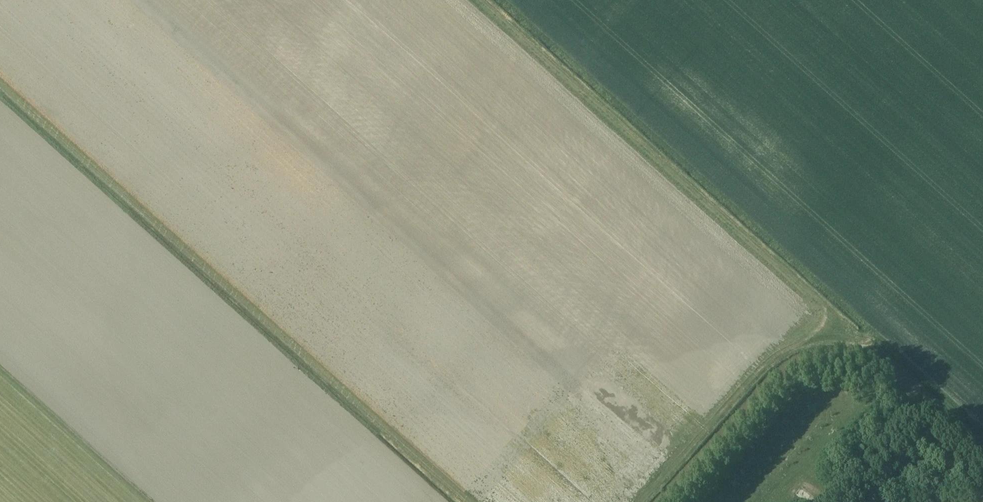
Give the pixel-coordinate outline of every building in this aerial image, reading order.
[(801,488),(796,494),(805,501),(819,501),(801,488)]
